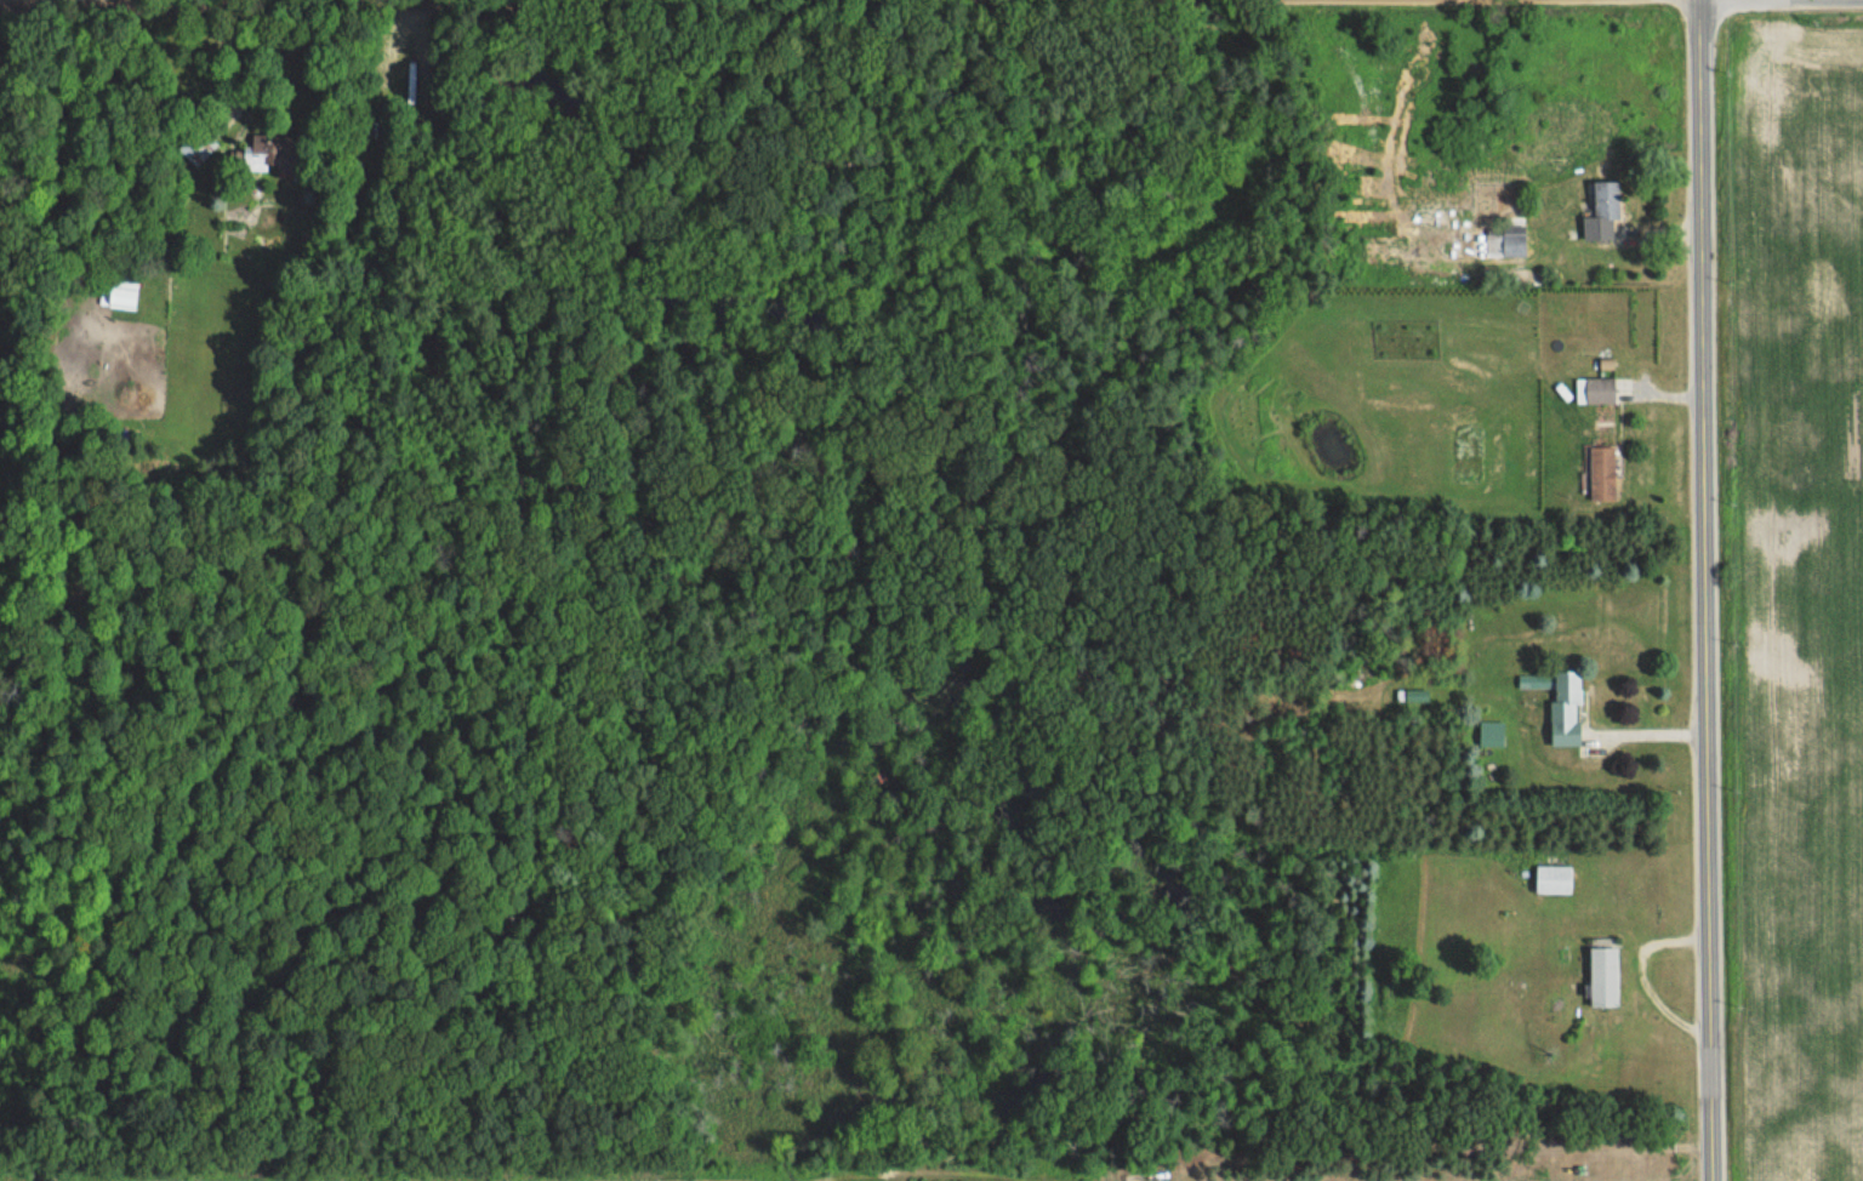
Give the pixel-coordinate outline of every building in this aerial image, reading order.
[(197,167),(217,144),(195,126),(176,149),(197,167)] [(270,170),(270,134),(246,134),(246,170),(270,170)] [(1594,180),(1594,215),(1583,215),(1583,240),(1613,240),(1613,220),(1618,220),(1618,180),(1594,180)] [(1525,234),(1484,234),(1484,257),(1524,257),(1525,234)] [(108,306),(135,309),(138,280),(111,277),(108,306)] [(1585,403),(1614,403),(1614,377),(1585,377),(1585,403)] [(1615,500),(1615,446),(1589,446),(1589,500),(1615,500)] [(1552,746),(1579,746),(1579,671),(1552,671),(1552,746)] [(1478,746),(1503,746),(1503,721),(1478,721),(1478,746)] [(1617,1006),(1617,946),(1589,946),(1589,1006),(1617,1006)]
